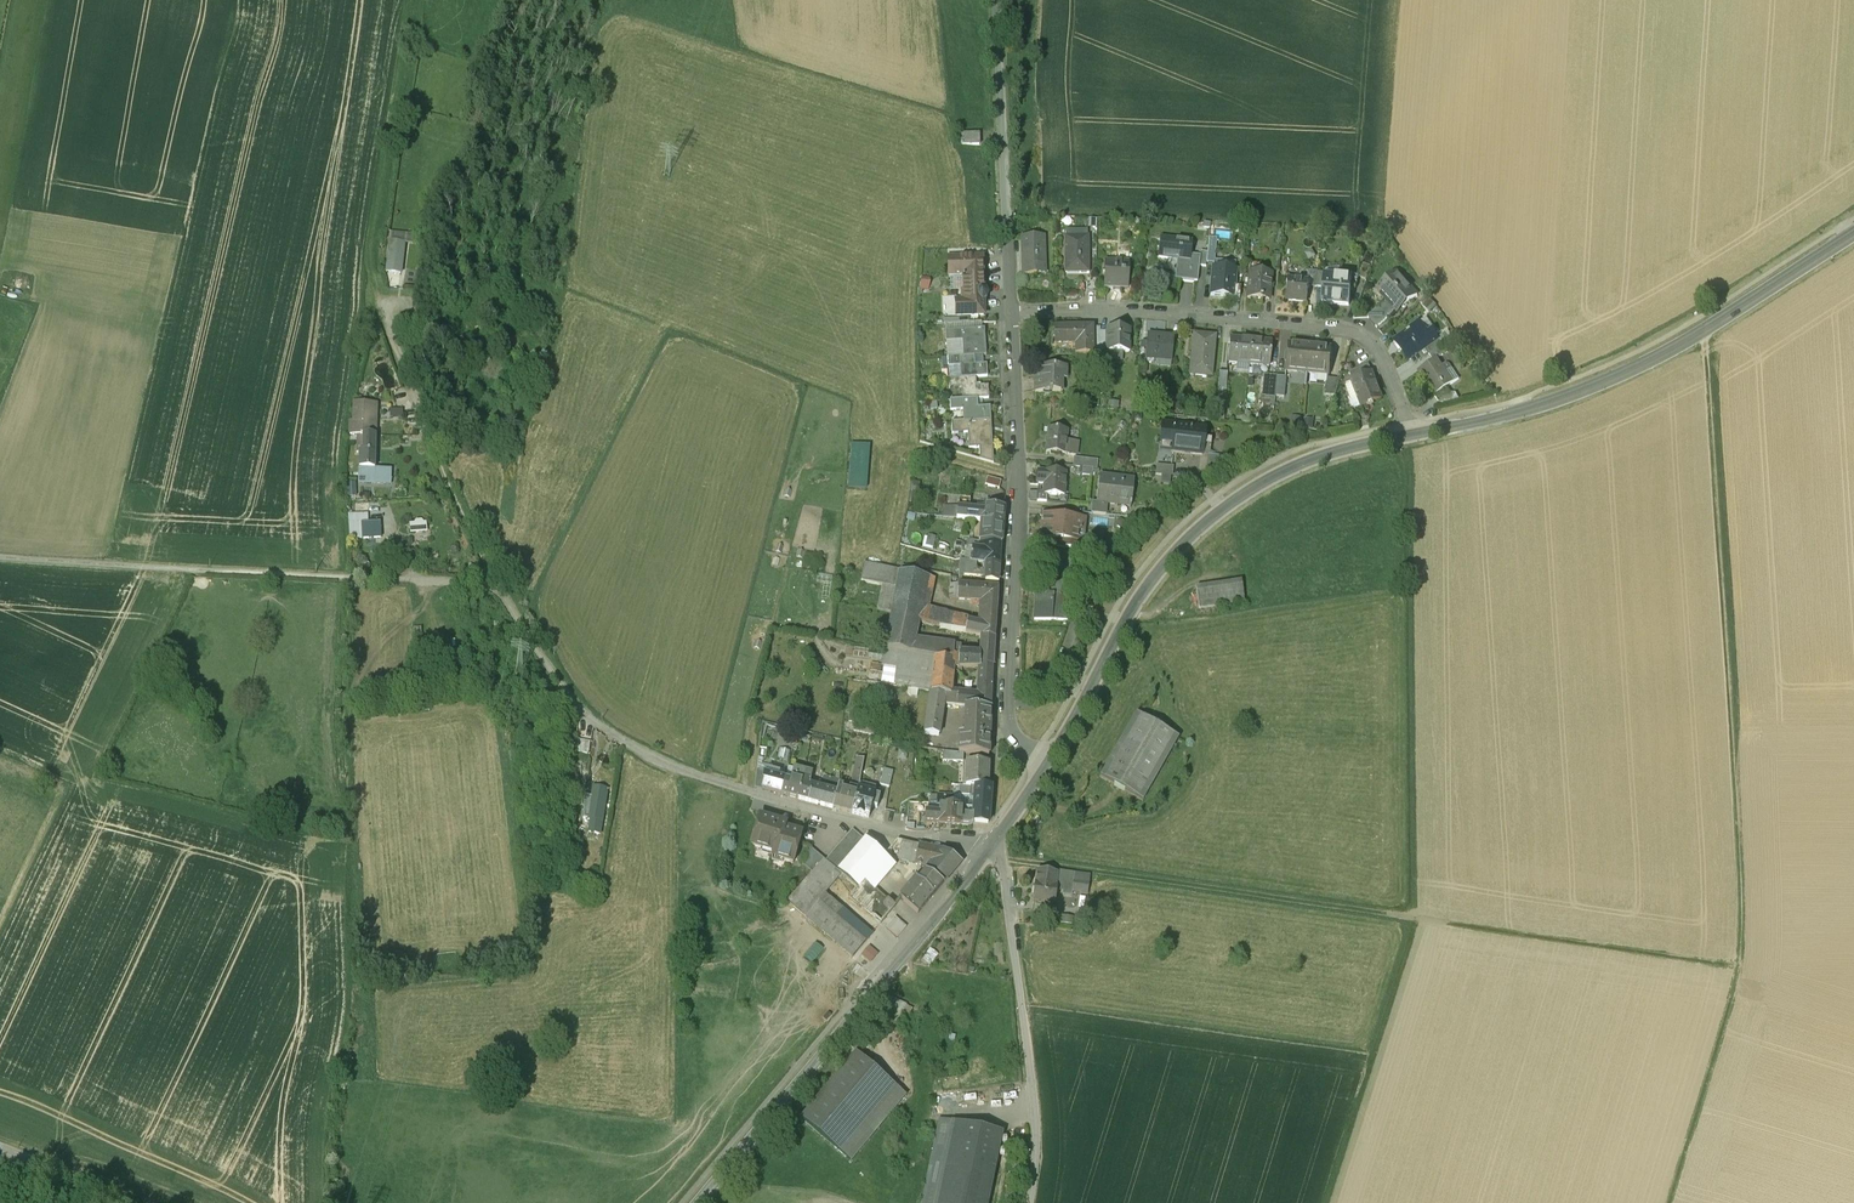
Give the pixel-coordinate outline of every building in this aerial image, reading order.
[(979,130),(961,131),(962,142),(980,141),(979,130)] [(388,231),(387,270),(403,270),(404,232),(388,231)] [(1044,235),(1022,236),(1023,273),(1037,272),(1036,265),(1045,265),(1044,235)] [(1088,238),(1066,238),(1066,272),(1079,272),(1079,267),(1088,267),(1088,238)] [(1191,242),(1161,238),(1159,257),(1180,259),(1177,279),(1197,281),(1198,266),(1199,257),(1189,255),(1191,242)] [(981,248),(961,248),(962,257),(982,256),(981,248)] [(1216,248),(1208,248),(1207,252),(1206,262),(1215,263),(1216,248)] [(1207,252),(1200,251),(1199,257),(1198,266),(1206,266),(1206,262),(1207,252)] [(962,257),(949,257),(949,274),(962,273),(963,288),(961,288),(961,299),(957,300),(957,313),(984,312),(983,298),(985,297),(986,296),(987,294),(987,291),(986,289),(985,288),(983,287),(982,256),(962,257)] [(1280,257),(1273,256),(1271,270),(1278,271),(1280,257)] [(1128,263),(1105,263),(1104,287),(1106,287),(1107,288),(1113,288),(1114,287),(1127,287),(1128,263)] [(1369,266),(1363,264),(1358,277),(1365,280),(1369,266)] [(1235,270),(1214,268),(1211,295),(1239,297),(1241,286),(1233,286),(1235,270)] [(1271,274),(1249,272),(1246,299),(1261,300),(1261,299),(1269,300),(1271,274)] [(1317,272),(1309,272),(1308,281),(1308,286),(1316,287),(1317,273),(1317,272)] [(1417,295),(1396,272),(1376,290),(1377,290),(1379,289),(1388,300),(1396,308),(1394,310),(1395,311),(1401,305),(1403,308),(1417,295)] [(1324,273),(1317,273),(1316,287),(1323,287),(1324,276),(1324,273)] [(1097,276),(1088,276),(1087,291),(1096,291),(1097,276)] [(1351,278),(1324,276),(1323,287),(1322,303),(1348,305),(1351,278)] [(1308,281),(1286,279),(1284,300),(1306,302),(1308,286),(1308,281)] [(1388,300),(1378,309),(1386,317),(1394,310),(1396,308),(1388,300)] [(1378,308),(1368,318),(1376,328),(1387,318),(1386,317),(1378,309),(1378,308)] [(982,320),(945,322),(945,329),(982,326),(982,320)] [(1091,325),(1054,325),(1055,338),(1062,338),(1062,341),(1076,341),(1076,350),(1092,350),(1091,325)] [(1100,325),(1091,325),(1092,350),(1100,350),(1100,329),(1100,325)] [(1421,325),(1404,337),(1403,335),(1395,341),(1401,350),(1403,349),(1410,359),(1425,348),(1433,343),(1433,342),(1421,325)] [(982,326),(945,329),(946,340),(962,339),(963,355),(974,354),(986,353),(984,326),(982,326)] [(1129,329),(1107,329),(1107,350),(1128,350),(1129,329)] [(1215,335),(1193,333),(1191,355),(1189,374),(1196,375),(1196,374),(1211,376),(1215,335)] [(1173,336),(1147,334),(1146,356),(1172,358),(1173,336)] [(1251,339),(1230,337),(1228,361),(1249,362),(1251,339)] [(1433,343),(1425,348),(1429,355),(1443,346),(1438,338),(1433,342),(1433,343)] [(1271,341),(1251,339),(1249,362),(1269,364),(1271,341)] [(1309,345),(1288,343),(1286,369),(1296,370),(1297,368),(1307,369),(1309,345)] [(1331,347),(1309,345),(1307,369),(1307,372),(1318,373),(1318,370),(1327,371),(1327,374),(1328,374),(1331,347)] [(1443,346),(1429,355),(1433,361),(1437,359),(1447,352),(1443,346)] [(963,355),(947,356),(947,365),(960,364),(961,377),(975,376),(987,375),(987,362),(974,363),(974,354),(963,355)] [(1433,361),(1418,371),(1427,384),(1430,383),(1436,393),(1446,387),(1459,378),(1452,368),(1451,369),(1449,366),(1448,365),(1447,365),(1446,365),(1445,365),(1442,367),(1437,359),(1433,361)] [(1367,365),(1350,371),(1353,379),(1370,372),(1367,365)] [(1065,367),(1040,366),(1039,377),(1037,377),(1036,391),(1052,391),(1052,390),(1060,391),(1061,378),(1064,379),(1065,367)] [(1219,369),(1217,393),(1226,394),(1228,370),(1219,369)] [(1353,379),(1351,379),(1361,405),(1380,398),(1371,372),(1370,372),(1353,379)] [(1261,395),(1284,396),(1285,374),(1262,373),(1261,395)] [(961,377),(949,378),(949,387),(961,386),(962,399),(977,398),(989,397),(988,385),(976,385),(975,376),(961,377)] [(1340,378),(1327,378),(1325,394),(1335,395),(1340,378)] [(1436,393),(1434,395),(1438,401),(1450,393),(1446,387),(1436,393)] [(962,399),(950,400),(950,409),(963,408),(963,421),(990,419),(989,406),(977,407),(977,398),(962,399)] [(1291,425),(1300,426),(1301,417),(1292,416),(1291,425)] [(963,421),(951,421),(952,432),(968,431),(969,447),(979,447),(979,449),(992,449),(990,419),(963,421)] [(1191,428),(1175,426),(1175,424),(1163,423),(1161,442),(1172,443),(1172,449),(1191,452),(1191,453),(1201,454),(1205,428),(1192,426),(1191,428)] [(1067,430),(1049,428),(1046,451),(1065,453),(1065,447),(1068,447),(1069,441),(1066,440),(1067,430)] [(376,432),(363,432),(363,449),(360,449),(359,466),(375,466),(376,432)] [(848,487),(867,487),(868,443),(849,442),(848,487)] [(992,449),(979,449),(980,459),(993,462),(992,449)] [(1225,457),(1209,455),(1207,473),(1225,466),(1225,457)] [(1097,459),(1075,457),(1074,466),(1096,468),(1097,459)] [(1172,466),(1156,464),(1155,475),(1171,476),(1172,466)] [(391,467),(359,466),(359,480),(391,481),(391,467)] [(1065,474),(1045,473),(1043,494),(1064,495),(1065,474)] [(987,475),(985,482),(998,485),(999,478),(987,475)] [(1133,480),(1099,476),(1097,502),(1107,503),(1107,501),(1117,502),(1116,504),(1131,506),(1131,504),(1130,504),(1133,480)] [(985,500),(974,499),(975,491),(972,490),(971,495),(959,494),(959,498),(972,499),(971,509),(974,509),(985,511),(985,507),(1003,508),(1003,502),(985,500)] [(986,492),(975,491),(974,499),(985,500),(986,492)] [(956,497),(945,496),(944,506),(948,506),(947,516),(956,517),(957,507),(955,507),(956,497)] [(959,498),(958,498),(957,507),(971,509),(972,499),(959,498)] [(1106,507),(1092,505),(1091,513),(1106,515),(1106,507)] [(971,509),(957,507),(956,517),(973,519),(974,509),(971,509)] [(1003,508),(985,507),(985,511),(974,509),(973,519),(980,520),(977,540),(1001,543),(1003,508)] [(1055,509),(1040,508),(1040,515),(1043,516),(1054,517),(1055,509)] [(348,537),(381,535),(381,518),(368,519),(368,510),(347,511),(348,537)] [(1054,517),(1043,516),(1041,537),(1066,540),(1082,541),(1083,530),(1080,530),(1081,520),(1054,517)] [(408,519),(409,531),(428,530),(427,519),(408,519)] [(1001,543),(977,540),(976,548),(970,547),(969,560),(982,562),(999,564),(1001,543)] [(1082,541),(1066,540),(1065,547),(1081,549),(1082,541)] [(999,564),(982,562),(982,568),(986,569),(985,580),(998,581),(999,564)] [(1124,567),(1118,563),(1113,571),(1120,574),(1124,567)] [(900,573),(864,566),(861,582),(897,589),(900,573)] [(982,568),(976,567),(975,578),(985,580),(986,569),(982,568)] [(929,579),(900,573),(897,589),(897,593),(925,598),(929,579)] [(1052,621),(1052,620),(1070,621),(1072,596),(1065,596),(1066,582),(1051,581),(1050,596),(1036,595),(1035,620),(1052,621)] [(1241,581),(1196,588),(1199,609),(1244,602),(1241,581)] [(974,586),(957,585),(956,600),(973,601),(974,586)] [(998,587),(974,586),(973,601),(979,601),(979,615),(980,624),(995,627),(998,587)] [(925,598),(897,593),(892,615),(917,622),(920,622),(923,609),(925,598)] [(956,618),(923,609),(920,622),(939,628),(950,629),(954,630),(965,632),(967,622),(955,620),(956,618)] [(917,622),(892,615),(886,649),(911,654),(914,641),(917,622)] [(980,624),(967,622),(965,632),(973,634),(981,635),(980,624)] [(995,627),(980,624),(981,635),(994,638),(995,627)] [(965,632),(954,630),(954,635),(953,637),(972,641),(973,634),(965,632)] [(994,638),(981,635),(980,644),(979,654),(960,653),(958,653),(958,657),(958,669),(980,667),(992,666),(994,638)] [(960,646),(914,641),(911,654),(927,657),(934,659),(934,658),(946,661),(953,656),(958,657),(958,653),(960,653),(960,646)] [(953,656),(946,661),(946,669),(952,669),(958,669),(958,657),(953,656)] [(934,659),(927,657),(926,670),(933,671),(934,659)] [(946,661),(934,658),(934,659),(933,671),(930,692),(943,693),(945,694),(950,694),(950,692),(952,669),(946,669),(946,661)] [(979,696),(950,692),(950,694),(945,694),(944,705),(966,706),(990,708),(992,666),(980,667),(979,696)] [(934,693),(930,692),(924,734),(938,736),(943,693),(934,693)] [(990,708),(966,706),(965,728),(989,729),(990,708)] [(1178,738),(1136,714),(1100,778),(1142,802),(1178,738)] [(863,726),(846,723),(845,730),(861,734),(863,726)] [(989,729),(965,728),(965,735),(959,734),(959,752),(962,752),(988,755),(989,729)] [(590,744),(578,743),(577,755),(589,757),(590,744)] [(959,752),(942,750),(941,761),(962,762),(962,761),(962,752),(959,752)] [(875,758),(864,755),(861,771),(875,774),(878,759),(875,758)] [(987,762),(962,761),(962,762),(966,763),(965,784),(962,784),(962,785),(986,786),(987,762)] [(790,781),(785,780),(781,795),(798,800),(805,772),(793,769),(790,781)] [(861,771),(854,770),(850,789),(857,791),(860,779),(861,771)] [(893,772),(883,770),(880,785),(889,787),(893,772)] [(875,774),(861,771),(860,779),(872,782),(875,774)] [(820,789),(808,786),(812,774),(805,772),(798,800),(832,808),(836,793),(820,789)] [(785,780),(762,774),(761,783),(762,783),(761,790),(781,795),(785,780)] [(838,781),(823,777),(820,789),(836,793),(838,785),(838,781)] [(848,793),(840,792),(840,794),(836,793),(832,808),(852,813),(857,791),(850,789),(849,789),(848,793)] [(990,791),(975,789),(974,808),(973,821),(987,823),(990,791)] [(599,836),(607,792),(594,790),(588,821),(591,822),(589,834),(599,836)] [(874,795),(857,791),(852,813),(868,818),(874,795)] [(952,797),(937,796),(937,803),(937,804),(951,806),(952,797)] [(974,808),(952,806),(951,806),(937,804),(937,803),(928,803),(928,812),(925,812),(924,822),(969,825),(972,824),(973,821),(974,808)] [(801,834),(784,829),(785,824),(758,816),(750,847),(773,853),(771,858),(793,863),(801,834)] [(852,830),(826,861),(839,872),(865,842),(866,841),(852,830)] [(876,840),(867,832),(863,837),(872,845),(876,840)] [(881,837),(873,846),(884,855),(892,846),(881,837)] [(912,844),(897,840),(892,846),(884,855),(883,856),(885,857),(891,862),(901,850),(908,852),(912,844)] [(839,872),(838,873),(845,879),(856,888),(857,889),(865,880),(885,857),(883,856),(865,842),(839,872)] [(919,845),(912,844),(908,852),(914,853),(917,854),(919,845)] [(942,850),(919,845),(917,854),(915,863),(929,866),(919,882),(933,894),(961,862),(942,850)] [(824,860),(810,848),(801,864),(813,874),(824,860)] [(885,857),(865,880),(875,888),(894,865),(891,862),(885,857)] [(826,861),(824,860),(813,874),(788,903),(853,957),(872,934),(830,898),(845,879),(838,873),(839,872),(826,861)] [(1056,885),(1046,883),(1047,872),(1037,871),(1033,901),(1053,904),(1056,885)] [(865,880),(857,889),(856,888),(849,897),(881,923),(896,906),(875,888),(865,880)] [(916,880),(900,898),(918,913),(933,894),(919,882),(916,880)] [(1089,883),(1073,881),(1071,891),(1088,893),(1089,883)] [(928,947),(922,960),(931,964),(937,951),(928,947)] [(906,1094),(856,1052),(800,1119),(851,1161),(906,1094)] [(940,1120),(923,1202),(985,1202),(1000,1133),(940,1120)]
